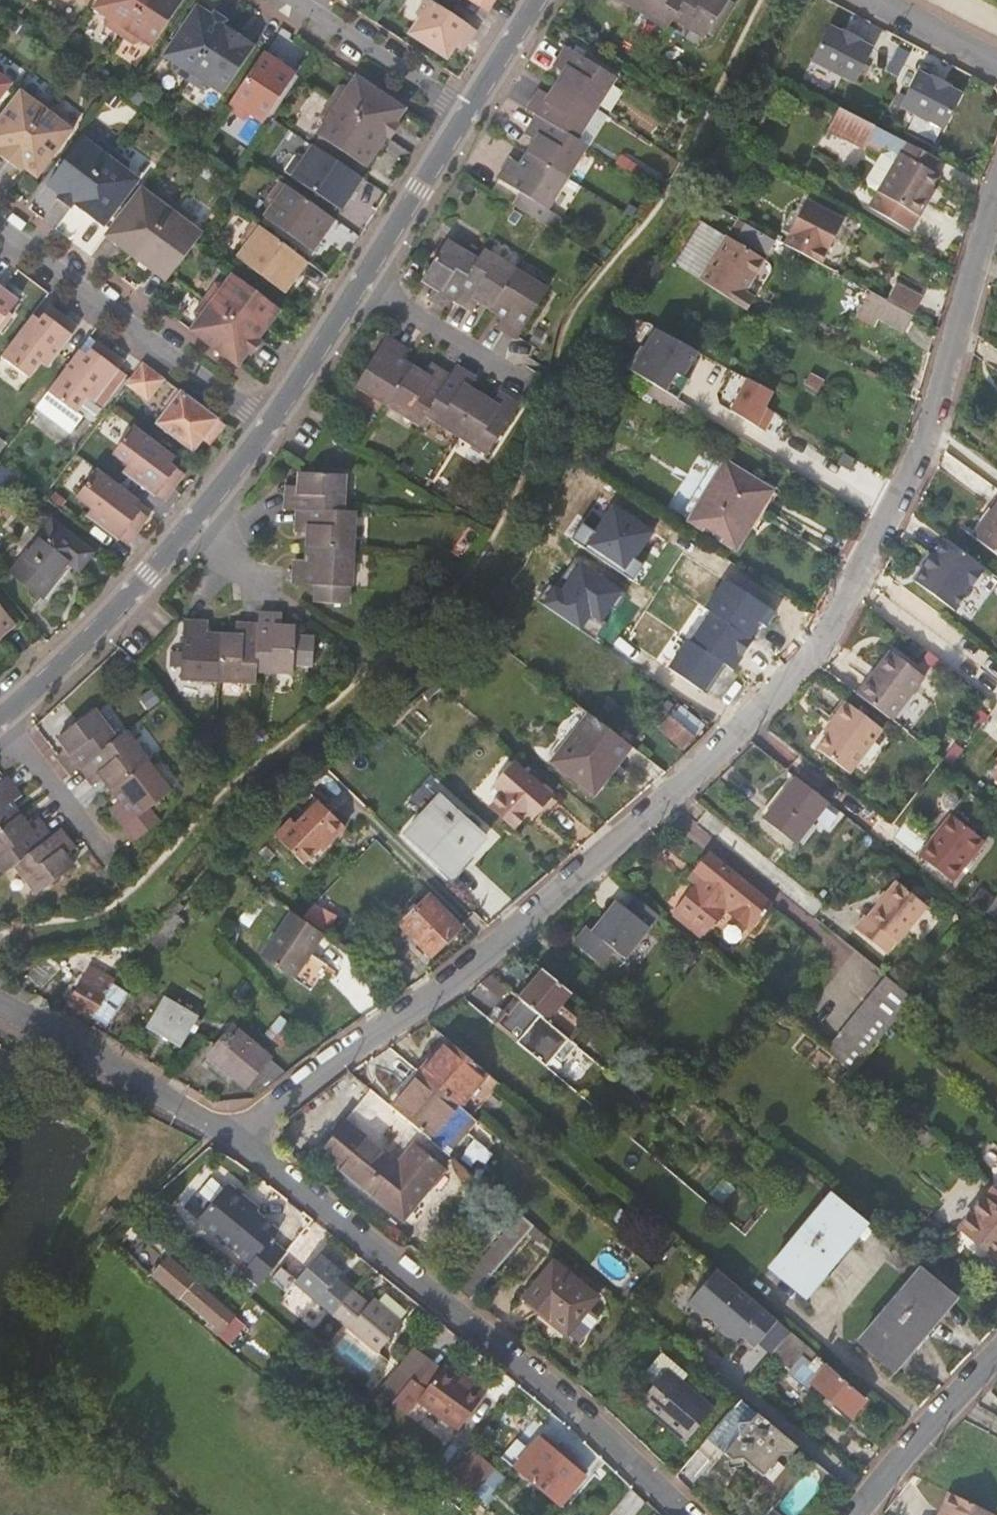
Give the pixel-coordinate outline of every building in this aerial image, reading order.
[(123,37),(148,0),(103,0),(96,10),(108,18),(108,27),(123,37)] [(123,37),(136,46),(145,42),(155,49),(187,0),(148,0),(123,37)] [(417,15),(422,18),(411,34),(448,59),(462,40),(469,45),(478,31),(431,0),(427,0),(417,15)] [(488,12),(497,0),(472,0),(488,12)] [(666,29),(672,18),(703,38),(725,0),(619,0),(666,29)] [(176,72),(189,81),(226,25),(229,21),(216,12),(213,16),(199,7),(167,56),(176,63),(176,72)] [(226,25),(189,81),(205,91),(214,88),(225,95),(258,46),(226,25)] [(816,63),(861,86),(878,52),(865,45),(866,42),(848,33),(847,36),(834,29),(816,63)] [(494,181),(540,210),(581,146),(575,142),(578,136),(575,133),(609,78),(562,48),(549,68),(560,75),(546,98),(535,92),(524,111),(533,117),(521,138),(530,145),(516,169),(506,162),(494,181)] [(266,53),(229,108),(247,120),(255,116),(266,123),(298,74),(266,53)] [(14,85),(5,79),(6,70),(0,66),(0,105),(14,85)] [(899,108),(944,131),(962,96),(948,89),(949,87),(931,78),(930,80),(917,73),(899,108)] [(398,122),(407,109),(358,77),(351,86),(342,86),(334,99),(389,136),(393,139),(402,126),(398,122)] [(11,163),(31,138),(54,106),(42,97),(33,100),(23,93),(0,125),(0,149),(2,150),(0,153),(0,155),(11,163)] [(368,168),(389,136),(334,99),(322,116),(326,124),(319,135),(322,137),(359,162),(368,168)] [(31,138),(11,163),(24,173),(27,169),(41,179),(75,131),(66,125),(66,115),(54,106),(31,138)] [(322,137),(317,144),(354,169),(359,162),(322,137)] [(60,200),(73,209),(76,205),(87,190),(116,152),(103,143),(95,146),(85,139),(50,186),(63,196),(60,200)] [(933,172),(939,160),(908,144),(903,153),(933,172)] [(343,210),(365,178),(335,159),(316,146),(309,156),(299,156),(288,173),(343,210)] [(87,190),(76,205),(107,228),(141,180),(130,172),(131,163),(116,152),(87,190)] [(873,190),(880,194),(902,155),(897,152),(886,153),(870,181),(873,190)] [(880,194),(921,218),(936,191),(934,190),(941,177),(933,172),(903,153),(902,155),(880,194)] [(315,252),(337,220),(283,182),(271,198),(274,208),(267,217),(315,252)] [(140,259),(180,206),(164,194),(156,197),(145,189),(109,236),(135,255),(140,259)] [(781,244),(815,262),(840,218),(806,199),(781,244)] [(174,276),(201,239),(205,234),(195,227),(195,217),(180,206),(140,259),(170,281),(174,276)] [(729,233),(760,251),(763,245),(767,247),(770,241),(736,221),(729,233)] [(287,293),(311,262),(257,222),(244,239),(247,248),(240,258),(287,293)] [(683,274),(731,305),(741,289),(734,284),(753,256),(712,230),(683,274)] [(420,298),(440,310),(446,301),(466,313),(472,303),(494,317),(489,327),(509,339),(539,291),(474,252),(469,262),(437,242),(414,281),(426,288),(420,298)] [(207,300),(261,340),(283,309),(236,275),(229,285),(219,285),(207,300)] [(887,302),(914,316),(923,300),(897,284),(887,302)] [(4,328),(14,314),(11,312),(20,299),(5,288),(3,292),(0,289),(0,325),(4,328)] [(904,334),(914,316),(887,302),(872,293),(859,316),(874,325),(878,319),(904,334)] [(194,331),(241,366),(251,352),(255,355),(265,342),(261,340),(207,300),(198,312),(201,321),(194,331)] [(32,317),(3,356),(32,377),(44,362),(50,367),(80,326),(52,305),(39,322),(32,317)] [(678,396),(705,351),(657,323),(631,369),(678,396)] [(377,339),(347,386),(411,426),(418,417),(480,455),(510,407),(490,395),(483,405),(460,391),(467,380),(448,368),(441,379),(421,367),(415,376),(391,362),(397,352),(377,339)] [(79,352),(50,391),(79,412),(90,397),(96,401),(126,360),(98,340),(86,357),(79,352)] [(144,362),(128,384),(150,401),(166,379),(144,362)] [(768,431),(780,411),(769,405),(777,390),(749,374),(729,408),(768,431)] [(219,438),(228,425),(179,387),(167,404),(171,408),(159,424),(197,452),(211,432),(219,438)] [(170,460),(175,453),(136,425),(115,453),(131,465),(126,471),(167,502),(188,473),(170,460)] [(716,476),(762,505),(770,491),(724,463),(716,476)] [(132,503),(138,497),(99,468),(78,497),(93,508),(88,515),(130,545),(150,516),(132,503)] [(307,592),(306,610),(337,613),(338,594),(340,595),(347,519),(335,517),(338,479),(293,476),(291,490),(279,490),(277,512),(290,513),(288,535),(301,536),(299,564),(286,564),(284,591),(307,592)] [(734,549),(762,505),(716,476),(688,520),(734,549)] [(575,506),(599,522),(609,506),(586,489),(575,506)] [(996,562),(996,498),(967,539),(996,562)] [(96,555),(56,522),(15,572),(47,598),(74,565),(83,572),(96,555)] [(926,570),(916,585),(954,614),(986,572),(947,543),(935,559),(933,558),(924,569),(926,570)] [(742,627),(778,659),(805,630),(695,556),(680,579),(745,625),(742,627)] [(0,595),(0,636),(8,629),(11,631),(22,621),(0,595)] [(171,681),(247,686),(248,676),(284,678),(288,633),(273,631),(273,620),(251,618),(250,630),(228,629),(227,640),(198,638),(198,627),(175,625),(171,681)] [(855,692),(892,720),(924,677),(891,651),(871,677),(869,675),(855,692)] [(833,720),(847,702),(842,699),(828,716),(833,720)] [(827,750),(853,770),(883,729),(847,702),(833,720),(837,723),(820,745),(827,750)] [(657,728),(683,750),(702,726),(676,704),(657,728)] [(112,805),(103,813),(127,844),(151,827),(142,813),(162,798),(117,737),(108,744),(84,714),(50,740),(58,752),(48,761),(62,779),(72,772),(87,790),(96,783),(112,805)] [(556,756),(598,786),(613,767),(608,763),(624,741),(588,714),(556,756)] [(613,767),(629,745),(624,741),(608,763),(613,767)] [(850,773),(853,770),(827,750),(820,745),(818,748),(850,773)] [(595,790),(598,786),(556,756),(554,759),(595,790)] [(509,766),(550,796),(554,792),(517,758),(509,766)] [(532,816),(550,796),(509,766),(495,781),(504,790),(491,804),(514,827),(528,813),(532,816)] [(332,773),(315,792),(345,819),(362,800),(332,773)] [(795,842),(827,800),(795,775),(764,817),(795,842)] [(8,802),(0,792),(0,809),(8,802)] [(301,862),(340,825),(315,799),(276,837),(301,862)] [(404,835),(447,876),(481,841),(436,799),(404,835)] [(30,900),(66,869),(57,858),(66,850),(52,833),(42,840),(27,822),(17,830),(0,809),(0,877),(6,872),(30,900)] [(947,842),(970,859),(984,840),(950,814),(936,833),(947,842)] [(953,881),(970,859),(947,842),(936,833),(920,855),(953,881)] [(706,851),(694,866),(706,876),(728,894),(759,919),(770,904),(706,851)] [(706,876),(694,866),(686,875),(694,882),(698,885),(706,876)] [(749,931),(759,919),(728,894),(706,876),(698,885),(694,882),(673,908),(675,910),(701,931),(703,933),(722,909),(749,931)] [(897,942),(927,905),(896,881),(866,918),(864,916),(853,929),(885,953),(895,941),(897,942)] [(394,930),(425,963),(456,932),(425,900),(394,930)] [(308,918),(328,930),(337,915),(317,903),(308,918)] [(170,909),(154,927),(167,939),(183,920),(170,909)] [(697,936),(701,931),(675,910),(671,915),(697,936)] [(614,963),(629,975),(654,943),(622,917),(597,949),(603,954),(599,959),(609,968),(614,963)] [(290,995),(316,1019),(346,987),(321,963),(290,995)] [(544,970),(520,999),(566,1038),(577,1024),(576,1019),(560,1005),(570,992),(544,970)] [(67,1002),(93,1017),(107,993),(82,978),(67,1002)] [(878,991),(902,1011),(913,998),(889,978),(878,991)] [(891,1026),(902,1011),(878,991),(865,1006),(890,1025),(891,1026)] [(149,1024),(180,1045),(197,1019),(166,998),(149,1024)] [(523,1029),(515,1038),(544,1063),(566,1038),(520,999),(518,998),(506,1013),(523,1029)] [(826,1052),(852,1073),(890,1025),(865,1006),(864,1005),(826,1052)] [(506,1013),(497,1023),(515,1038),(523,1029),(506,1013)] [(428,1023),(391,1046),(421,1072),(431,1060),(437,1065),(454,1045),(428,1023)] [(245,1085),(256,1095),(284,1074),(232,1029),(209,1055),(244,1086),(245,1085)] [(421,1072),(462,1107),(489,1075),(454,1045),(437,1065),(431,1060),(421,1072)] [(413,1124),(433,1141),(462,1107),(421,1072),(408,1087),(413,1093),(398,1111),(413,1124)] [(398,1111),(373,1090),(319,1155),(385,1208),(403,1223),(445,1173),(413,1147),(399,1166),(386,1156),(413,1124),(398,1111)] [(222,1185),(206,1205),(275,1263),(285,1251),(269,1238),(277,1228),(242,1201),(241,1195),(234,1188),(227,1189),(222,1185)] [(993,1186),(985,1197),(983,1197),(960,1227),(996,1257),(996,1189),(993,1186)] [(807,1299),(869,1224),(834,1195),(772,1270),(807,1299)] [(275,1263),(206,1205),(196,1218),(249,1261),(241,1271),(258,1284),(275,1263)] [(111,1222),(119,1213),(113,1207),(105,1215),(111,1222)] [(473,1294),(537,1225),(523,1212),(458,1280),(473,1294)] [(317,1249),(293,1277),(332,1311),(351,1287),(334,1274),(339,1268),(317,1249)] [(200,1283),(169,1255),(154,1272),(181,1296),(182,1294),(209,1317),(205,1323),(218,1333),(233,1314),(198,1285),(200,1283)] [(527,1300),(570,1334),(600,1297),(556,1263),(527,1300)] [(351,1287),(356,1281),(339,1268),(334,1274),(351,1287)] [(756,1348),(779,1321),(718,1269),(690,1301),(738,1341),(742,1336),(756,1348)] [(898,1374),(961,1298),(926,1270),(868,1339),(863,1345),(898,1374)] [(368,1301),(351,1287),(332,1311),(333,1312),(366,1340),(377,1349),(401,1320),(372,1296),(368,1301)] [(233,1314),(218,1333),(227,1341),(242,1323),(233,1314)] [(776,1354),(788,1364),(798,1352),(811,1363),(807,1367),(816,1375),(810,1384),(848,1417),(863,1400),(815,1358),(817,1354),(793,1333),(776,1354)] [(395,1364),(408,1375),(409,1372),(426,1351),(415,1341),(395,1364)] [(426,1351),(409,1372),(420,1383),(438,1362),(426,1351)] [(394,1363),(369,1400),(381,1410),(408,1375),(395,1364),(394,1363)] [(463,1385),(439,1363),(420,1385),(458,1417),(479,1393),(466,1381),(463,1385)] [(642,1401),(688,1441),(716,1409),(671,1368),(642,1401)] [(458,1417),(420,1385),(410,1396),(448,1429),(458,1417)] [(744,1401),(700,1451),(717,1465),(728,1454),(761,1484),(785,1458),(788,1457),(791,1457),(795,1458),(802,1449),(744,1401)] [(514,1464),(558,1502),(584,1472),(540,1434),(514,1464)] [(452,1472),(475,1491),(495,1468),(472,1448),(452,1472)] [(989,1510),(947,1490),(937,1512),(941,1514),(940,1514),(987,1514),(989,1510)]
